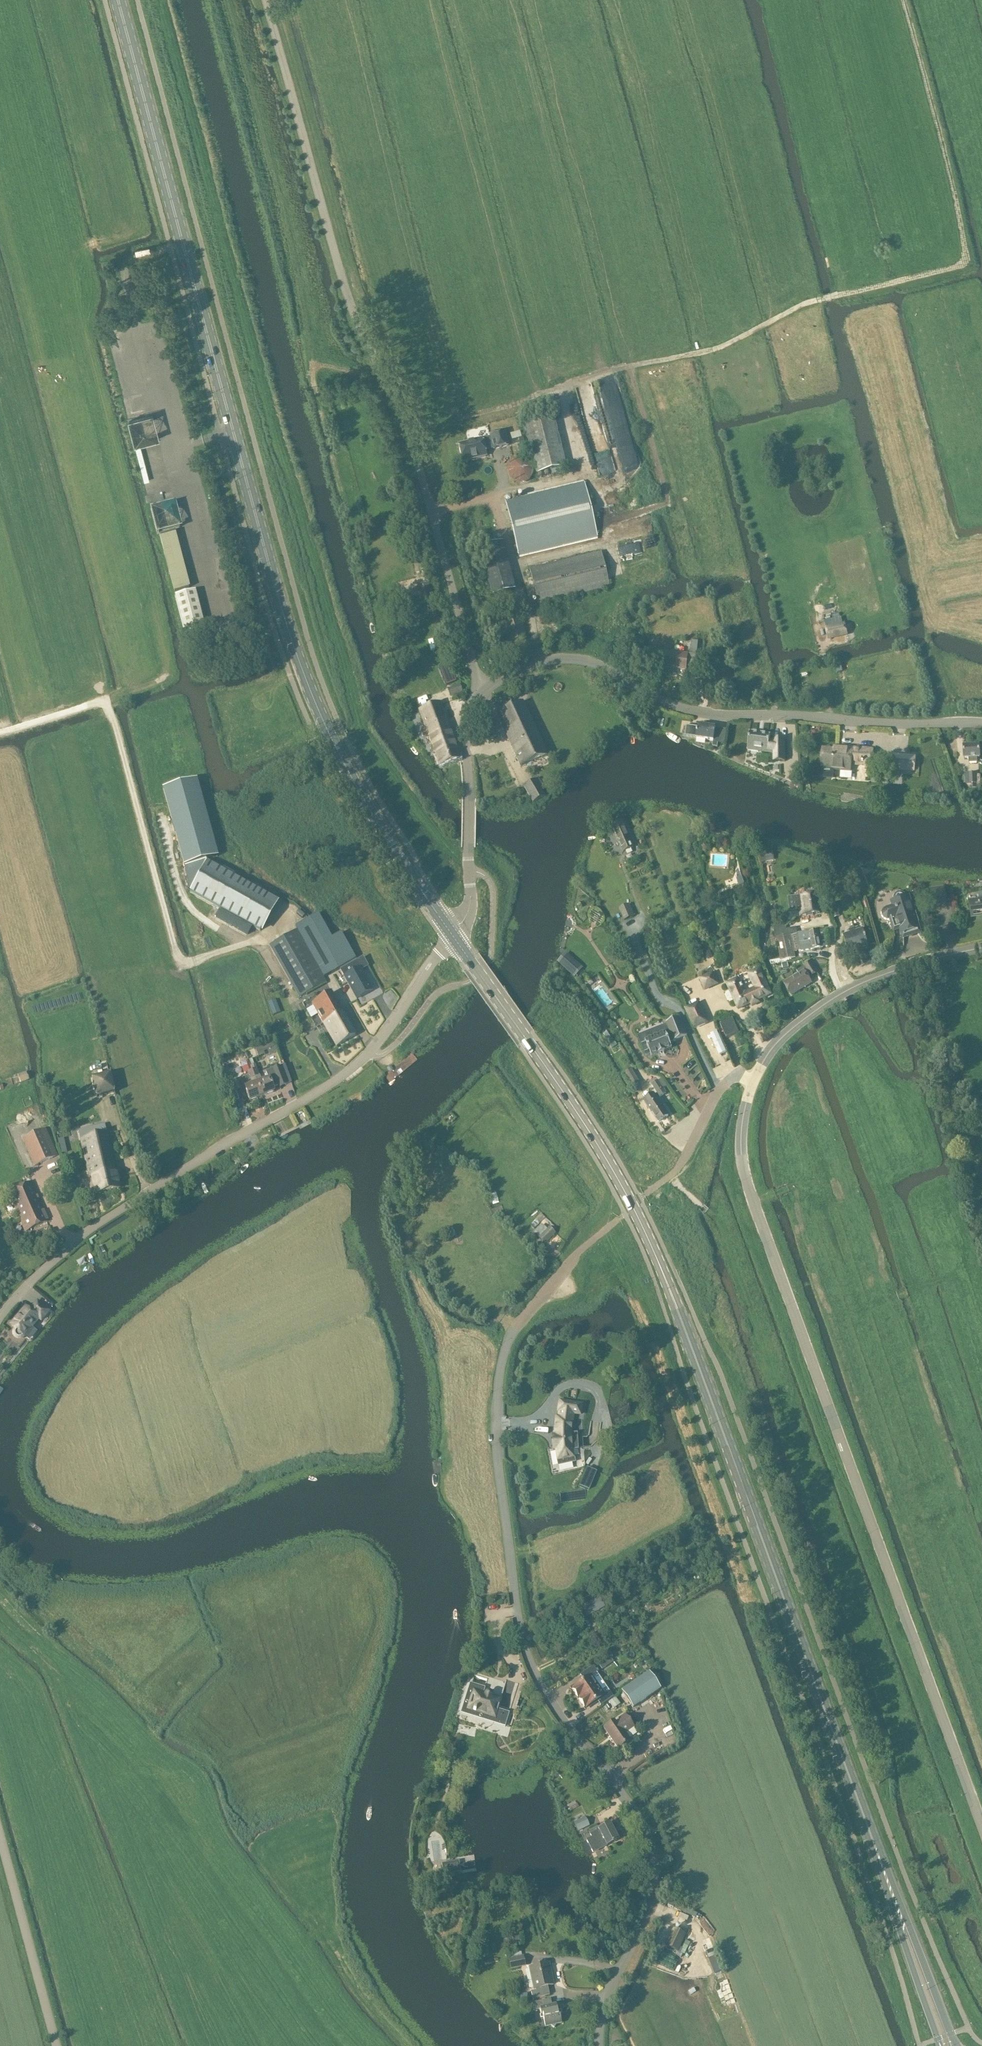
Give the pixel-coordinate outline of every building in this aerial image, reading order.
[(134,447),(160,441),(153,415),(127,421),(134,447)] [(536,474),(565,467),(553,419),(525,426),(536,474)] [(490,435),(490,438),(482,440),(482,439),(458,445),(462,462),(486,456),(485,450),(493,448),(493,449),(507,446),(504,432),(490,435)] [(584,484),(505,502),(518,556),(597,537),(584,484)] [(156,534),(161,533),(182,528),(176,502),(150,509),(156,534)] [(600,552),(529,569),(538,606),(609,588),(600,552)] [(204,631),(194,591),(176,596),(186,635),(204,631)] [(848,636),(845,623),(825,628),(828,640),(848,636)] [(692,641),(690,654),(697,655),(698,642),(692,641)] [(688,655),(665,652),(663,667),(686,670),(688,655)] [(456,682),(448,664),(439,667),(446,686),(456,682)] [(448,688),(451,697),(464,693),(461,684),(448,688)] [(547,756),(522,703),(497,716),(520,769),(547,756)] [(440,704),(419,712),(439,768),(461,760),(440,704)] [(698,726),(696,739),(714,741),(716,728),(698,726)] [(759,752),(759,749),(773,751),(773,762),(785,762),(785,740),(773,740),(773,743),(770,742),(771,736),(750,733),(748,751),(759,752)] [(964,759),(969,758),(969,763),(977,763),(977,758),(980,758),(979,745),(963,746),(964,759)] [(833,767),(850,769),(850,764),(871,766),(872,750),(842,748),(842,751),(824,750),(824,754),(823,753),(822,762),(823,762),(823,766),(815,765),(814,776),(832,778),(833,767)] [(915,757),(892,755),(891,769),(913,771),(915,757)] [(964,784),(970,784),(976,784),(976,772),(964,773),(964,784)] [(163,788),(185,866),(217,857),(196,779),(163,788)] [(545,796),(535,780),(523,787),(532,804),(545,796)] [(612,826),(623,852),(634,848),(622,822),(612,826)] [(262,933),(279,902),(206,862),(189,893),(262,933)] [(932,907),(948,905),(946,892),(931,894),(932,907)] [(920,931),(908,895),(906,896),(906,895),(902,893),(898,893),(895,895),(894,897),(894,900),(891,901),(893,907),(887,908),(885,910),(883,913),(883,916),(884,918),(888,920),(890,919),(894,931),(900,929),(902,936),(920,931)] [(979,900),(970,901),(971,912),(981,911),(981,893),(978,894),(979,900)] [(796,911),(800,910),(800,916),(819,914),(817,894),(801,896),(795,897),(796,911)] [(834,918),(840,916),(836,902),(829,904),(834,918)] [(635,916),(629,905),(619,909),(624,921),(635,916)] [(863,929),(856,931),(855,928),(849,930),(850,933),(843,936),(848,952),(869,946),(863,929)] [(327,982),(297,929),(269,945),(299,998),(327,982)] [(798,935),(792,936),(795,952),(801,951),(801,952),(828,947),(824,930),(798,935)] [(792,936),(791,934),(777,937),(781,961),(796,958),(795,952),(792,936)] [(707,960),(713,957),(707,944),(701,947),(707,960)] [(340,971),(356,1000),(372,991),(361,971),(368,967),(363,958),(340,971)] [(810,962),(804,966),(811,977),(817,973),(810,962)] [(760,969),(748,975),(754,988),(745,992),(739,979),(727,984),(738,1009),(771,995),(760,969)] [(713,971),(699,978),(706,991),(720,984),(713,971)] [(811,983),(804,971),(784,983),(791,995),(811,983)] [(344,1013),(333,993),(312,1005),(323,1025),(344,1013)] [(686,1009),(695,1029),(708,1023),(699,1003),(686,1009)] [(344,1013),(323,1025),(336,1048),(357,1036),(344,1013)] [(733,1018),(720,1024),(727,1038),(739,1033),(733,1018)] [(648,1046),(643,1048),(646,1056),(651,1054),(652,1056),(659,1053),(660,1054),(665,1052),(665,1051),(672,1048),(670,1043),(674,1041),(674,1042),(687,1037),(681,1019),(667,1024),(670,1032),(667,1034),(666,1033),(646,1041),(648,1046)] [(717,1031),(711,1034),(719,1054),(720,1055),(727,1052),(717,1031)] [(253,1070),(252,1070),(261,1096),(274,1091),(272,1087),(279,1085),(280,1088),(286,1086),(286,1085),(291,1083),(285,1065),(279,1067),(266,1072),(268,1078),(261,1081),(257,1068),(256,1068),(255,1065),(251,1066),(253,1070)] [(625,1073),(633,1087),(640,1083),(632,1069),(625,1073)] [(250,1079),(252,1084),(244,1087),(249,1101),(261,1096),(252,1070),(248,1072),(251,1079),(250,1079)] [(29,1080),(27,1072),(18,1075),(20,1083),(29,1080)] [(110,1075),(108,1076),(92,1079),(96,1097),(112,1094),(114,1093),(110,1075)] [(651,1084),(660,1097),(667,1092),(658,1080),(651,1084)] [(239,1100),(232,1081),(225,1083),(232,1103),(239,1100)] [(659,1121),(668,1115),(654,1093),(644,1099),(659,1121)] [(58,1156),(46,1128),(22,1139),(34,1167),(58,1156)] [(107,1133),(80,1139),(90,1181),(92,1180),(96,1194),(120,1188),(107,1133)] [(17,1211),(40,1201),(31,1181),(8,1191),(17,1211)] [(48,1220),(40,1201),(17,1211),(26,1231),(48,1220)] [(548,1226),(546,1228),(542,1224),(534,1232),(544,1243),(555,1233),(548,1226)] [(37,1302),(30,1311),(25,1306),(21,1311),(11,1325),(16,1328),(14,1330),(14,1332),(14,1334),(14,1336),(15,1337),(16,1338),(17,1338),(18,1339),(19,1338),(21,1338),(22,1337),(23,1336),(34,1323),(32,1321),(36,1316),(41,1320),(48,1311),(37,1302)] [(579,1443),(581,1421),(577,1421),(578,1415),(579,1407),(561,1404),(560,1410),(562,1410),(561,1420),(558,1419),(557,1427),(557,1437),(552,1438),(553,1449),(558,1448),(562,1470),(583,1466),(579,1443)] [(602,1609),(597,1600),(585,1606),(582,1608),(587,1618),(590,1616),(602,1609)] [(572,1615),(569,1610),(560,1615),(563,1620),(572,1615)] [(571,1688),(578,1698),(598,1685),(592,1675),(596,1672),(593,1667),(580,1676),(583,1681),(579,1683),(571,1688)] [(632,1708),(660,1689),(648,1672),(621,1691),(632,1708)] [(486,1694),(486,1695),(483,1694),(485,1688),(470,1683),(462,1709),(490,1717),(489,1722),(505,1727),(509,1713),(498,1709),(501,1699),(492,1696),(492,1695),(492,1694),(491,1693),(490,1692),(488,1692),(487,1692),(487,1693),(486,1694)] [(598,1685),(578,1698),(585,1708),(597,1700),(600,1705),(613,1697),(609,1691),(604,1694),(598,1685)] [(615,1697),(608,1702),(613,1709),(620,1704),(615,1697)] [(620,1721),(616,1724),(614,1721),(603,1728),(618,1748),(630,1740),(625,1733),(633,1727),(624,1714),(618,1718),(620,1721)] [(585,1817),(574,1823),(578,1832),(589,1826),(585,1817)] [(598,1851),(607,1846),(607,1845),(618,1839),(609,1823),(599,1828),(598,1827),(588,1831),(598,1851)] [(441,1864),(443,1875),(461,1872),(459,1861),(441,1864)] [(686,1934),(672,1928),(664,1946),(678,1952),(686,1934)] [(686,1940),(683,1946),(687,1948),(688,1949),(691,1942),(686,1940)] [(523,1956),(508,1959),(510,1970),(526,1967),(523,1956)] [(538,1962),(536,1966),(529,1967),(534,1989),(535,1988),(535,1990),(531,1991),(532,1998),(549,1995),(547,1986),(553,1985),(551,1976),(549,1976),(547,1963),(542,1964),(538,1962)] [(536,2010),(539,2009),(540,2015),(542,2014),(545,2026),(550,2025),(554,2028),(556,2024),(561,2023),(559,2014),(558,2014),(557,2011),(561,2010),(564,2006),(560,2004),(555,2005),(555,2004),(552,2005),(550,1999),(534,2002),(536,2010)]
